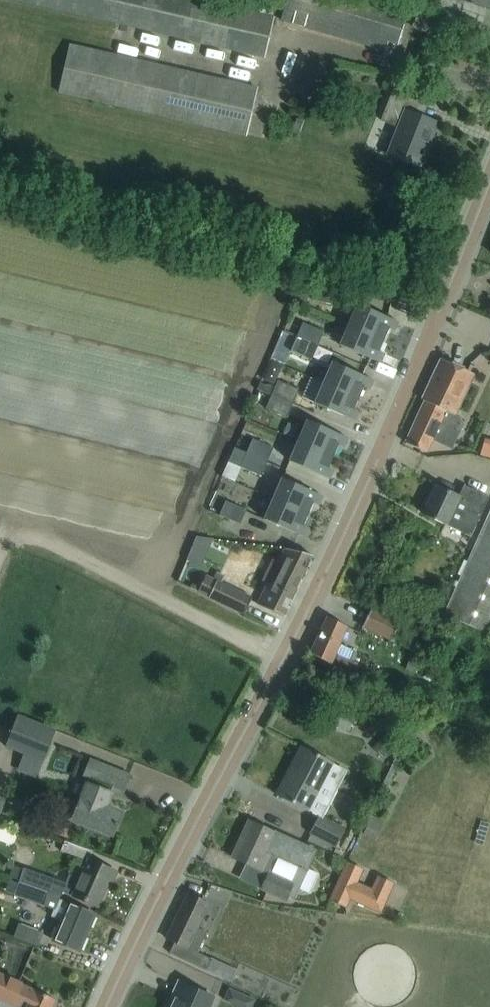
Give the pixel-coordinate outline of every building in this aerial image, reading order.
[(195,0),(9,0),(264,60),(274,18),(195,0)] [(333,52),(334,41),(314,40),(314,51),(333,52)] [(246,136),(257,88),(68,45),(57,93),(246,136)] [(189,48),(187,58),(206,61),(207,51),(189,48)] [(270,93),(278,97),(286,82),(277,78),(270,93)] [(392,91),(385,109),(381,121),(398,127),(388,153),(419,166),(420,165),(418,165),(421,156),(423,157),(425,152),(423,152),(429,138),(430,138),(436,123),(413,114),(419,101),(392,91)] [(297,289),(293,300),(296,301),(305,304),(308,292),(299,289),(297,289)] [(348,325),(383,340),(388,328),(394,331),(398,322),(357,304),(348,325)] [(317,346),(323,332),(303,323),(297,337),(317,346)] [(378,351),(383,340),(348,325),(339,345),(380,363),(384,354),(378,351)] [(311,360),(317,346),(297,337),(291,351),(311,360)] [(459,416),(455,414),(473,374),(441,359),(422,400),(425,401),(405,443),(426,453),(432,440),(450,449),(462,425),(459,416)] [(323,383),(358,398),(363,387),(369,389),(373,380),(332,362),(323,383)] [(291,404),(297,390),(277,381),(271,395),(291,404)] [(353,409),(358,398),(323,383),(314,403),(355,421),(359,412),(353,409)] [(284,418),(291,404),(271,395),(265,409),(284,418)] [(298,441),(333,456),(338,445),(343,447),(347,438),(307,420),(298,441)] [(266,462),(272,448),(252,440),(246,453),(266,462)] [(328,467),(333,456),(298,441),(289,461),(330,479),(333,470),(328,467)] [(266,462),(246,453),(234,448),(228,461),(260,476),(266,462)] [(272,499),(308,514),(313,503),(318,505),(322,496),(281,479),(272,499)] [(423,514),(446,525),(446,524),(457,529),(457,530),(470,536),(489,497),(463,485),(458,496),(436,486),(423,514)] [(226,497),(215,492),(207,510),(240,524),(245,510),(225,502),(226,497)] [(303,526),(308,514),(272,499),(264,519),(304,537),(308,528),(303,526)] [(445,615),(489,635),(489,514),(445,615)] [(290,549),(281,547),(256,603),(264,606),(282,615),(305,569),(311,555),(290,549)] [(204,575),(196,593),(243,615),(243,613),(251,597),(204,575)] [(388,642),(398,623),(371,609),(362,628),(388,642)] [(357,653),(339,643),(347,626),(327,617),(310,652),(329,662),(353,673),(358,663),(354,661),(357,653)] [(484,696),(489,698),(489,680),(485,679),(480,695),(484,696)] [(12,722),(2,750),(43,766),(54,738),(12,722)] [(383,734),(373,745),(382,754),(393,743),(383,734)] [(333,764),(300,746),(286,775),(289,776),(280,796),(318,816),(333,789),(322,784),(333,764)] [(72,819),(111,834),(120,814),(105,807),(112,788),(124,792),(130,776),(102,765),(90,761),(84,778),(88,779),(72,819)] [(342,834),(344,829),(319,816),(310,834),(340,849),(346,836),(342,834)] [(286,837),(268,829),(249,820),(232,858),(270,875),(263,889),(286,899),(287,897),(293,900),(316,851),(286,837)] [(113,870),(95,862),(88,859),(87,861),(79,879),(69,874),(65,883),(23,869),(19,880),(18,882),(48,892),(49,889),(61,895),(63,892),(97,907),(113,870)] [(345,862),(328,900),(346,908),(349,900),(380,914),(394,883),(376,875),(370,888),(357,883),(363,870),(345,862)] [(19,880),(23,869),(13,866),(9,877),(19,880)] [(59,899),(61,895),(49,889),(48,892),(18,882),(14,895),(54,909),(51,916),(61,921),(53,940),(78,951),(94,914),(59,899)] [(197,928),(208,903),(188,894),(166,938),(174,942),(169,953),(206,970),(211,959),(197,952),(206,932),(197,928)] [(44,934),(18,923),(13,936),(38,947),(44,934)] [(5,952),(11,940),(0,935),(0,950),(5,952)] [(55,999),(36,991),(0,975),(0,999),(6,1002),(5,1003),(15,1006),(51,1006),(55,999)] [(197,990),(178,982),(171,997),(174,999),(170,1006),(209,1006),(214,998),(197,990)] [(222,999),(236,1005),(235,1006),(251,1006),(254,1000),(228,987),(222,999)]
